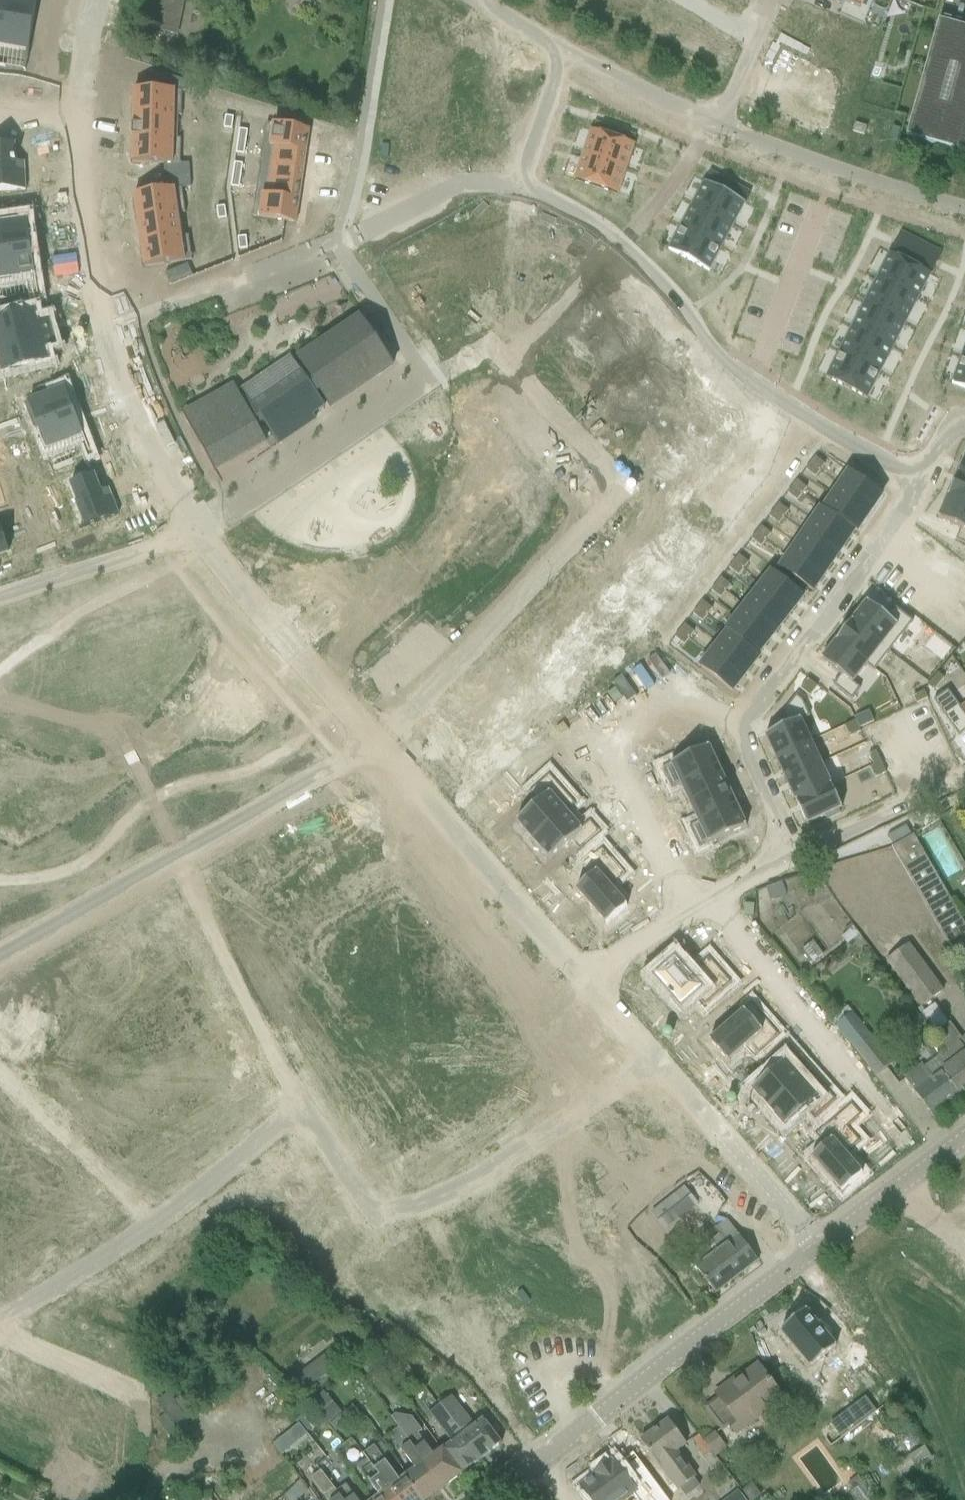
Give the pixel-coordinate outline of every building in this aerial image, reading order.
[(33,25),(33,22),(32,22),(33,18),(34,18),(34,13),(36,2),(37,0),(0,0),(0,19),(33,25)] [(153,32),(177,37),(184,0),(159,0),(153,32)] [(844,5),(840,16),(863,26),(873,0),(833,0),(844,5)] [(19,51),(19,50),(26,52),(27,52),(28,53),(29,47),(28,47),(30,36),(31,36),(31,31),(32,27),(33,25),(0,19),(0,48),(19,51)] [(938,20),(922,78),(964,90),(964,28),(938,20)] [(163,75),(162,91),(182,92),(187,92),(187,83),(186,83),(186,82),(163,75)] [(922,78),(906,137),(964,153),(964,90),(922,78)] [(133,114),(133,115),(135,115),(135,114),(173,115),(174,115),(178,116),(178,117),(181,117),(181,116),(181,111),(181,98),(182,98),(182,92),(162,91),(134,91),(133,97),(134,97),(134,110),(133,110),(133,114)] [(132,137),(132,140),(173,141),(177,141),(177,140),(177,135),(177,122),(178,122),(178,117),(178,116),(174,115),(173,115),(135,114),(135,115),(135,117),(135,126),(134,126),(134,127),(133,127),(133,129),(132,137)] [(225,117),(223,129),(231,130),(233,118),(225,117)] [(592,131),(575,181),(616,195),(633,145),(636,137),(594,123),(592,131)] [(263,141),(263,146),(270,147),(282,149),(306,152),(307,147),(306,147),(306,143),(307,143),(309,130),(273,125),(266,124),(265,130),(266,130),(264,141),(263,141)] [(855,124),(852,132),(864,136),(866,127),(855,124)] [(239,130),(237,142),(245,143),(247,131),(239,130)] [(132,157),(132,163),(152,164),(152,163),(158,163),(158,164),(164,164),(173,164),(180,165),(180,164),(180,159),(179,159),(180,146),(181,141),(181,140),(177,140),(177,141),(173,141),(132,140),(132,145),(133,145),(133,157),(132,157)] [(237,142),(236,154),(244,155),(245,143),(237,142)] [(25,190),(24,162),(20,162),(20,163),(16,163),(15,145),(0,146),(0,192),(25,190)] [(261,160),(260,163),(280,165),(303,169),(304,161),(304,157),(305,158),(306,152),(282,149),(270,147),(263,146),(262,149),(263,149),(261,160)] [(258,176),(258,179),(278,182),(301,185),(302,178),(301,178),(302,174),(303,174),(303,169),(280,165),(260,163),(260,165),(260,166),(259,176),(258,176)] [(164,164),(164,178),(190,176),(189,164),(180,164),(180,165),(173,164),(164,164)] [(234,164),(233,176),(241,177),(242,165),(234,164)] [(669,249),(668,251),(688,261),(709,272),(709,271),(708,270),(720,248),(731,226),(743,204),(744,205),(745,203),(750,193),(743,189),(737,186),(730,182),(723,179),(717,175),(710,172),(704,182),(703,183),(705,184),(693,206),(681,228),(670,250),(669,249)] [(190,176),(164,178),(166,191),(175,190),(181,189),(182,189),(190,188),(190,176)] [(233,176),(231,187),(239,189),(241,177),(233,176)] [(256,193),(255,196),(263,197),(275,199),(299,202),(299,197),(299,193),(300,193),(301,185),(278,182),(258,179),(257,182),(258,182),(257,193),(256,193)] [(154,193),(134,196),(135,202),(137,214),(136,214),(137,219),(137,220),(139,220),(139,219),(177,214),(178,213),(182,213),(182,214),(185,213),(185,212),(184,208),(183,208),(182,195),(182,189),(181,189),(175,190),(166,191),(160,192),(160,193),(154,194),(154,193)] [(253,212),(252,217),(260,219),(276,221),(277,220),(281,221),(281,222),(295,224),(297,211),(297,207),(298,207),(299,202),(275,199),(263,197),(255,196),(255,201),(254,212),(253,212)] [(224,207),(216,208),(218,220),(226,219),(224,207)] [(177,214),(139,219),(139,220),(140,225),(142,239),(142,243),(142,244),(180,239),(181,239),(185,238),(185,237),(184,232),(182,219),(182,214),(182,213),(178,213),(177,214)] [(31,248),(30,245),(29,241),(30,241),(29,236),(27,225),(28,225),(27,220),(25,220),(25,221),(18,222),(18,221),(0,224),(0,252),(31,248)] [(900,233),(896,241),(904,245),(912,249),(921,254),(929,258),(937,262),(941,254),(941,253),(933,249),(925,245),(917,241),(909,236),(901,232),(900,233)] [(142,243),(140,243),(141,244),(142,252),(142,251),(143,259),(144,268),(164,265),(164,264),(170,263),(170,264),(185,262),(192,261),(191,255),(190,255),(188,242),(189,242),(188,237),(188,236),(185,237),(185,238),(181,239),(180,239),(142,244),(142,243)] [(246,237),(238,238),(239,250),(247,249),(246,237)] [(826,377),(826,378),(846,389),(867,399),(867,398),(866,397),(879,373),(891,348),(904,324),(916,299),(929,275),(930,276),(931,275),(935,266),(926,262),(918,258),(910,254),(902,249),(894,245),(890,254),(889,255),(890,255),(878,280),(865,304),(853,329),(840,353),(828,378),(826,377)] [(26,278),(26,277),(33,276),(34,276),(35,276),(34,271),(32,260),(32,255),(31,255),(31,251),(31,248),(0,252),(0,281),(26,278)] [(188,265),(165,274),(169,286),(192,277),(188,265)] [(603,288),(570,325),(571,326),(572,325),(585,337),(579,345),(597,361),(601,356),(627,380),(611,393),(638,428),(635,430),(636,431),(644,425),(656,441),(652,444),(666,462),(673,456),(685,471),(684,472),(685,473),(724,442),(699,410),(704,406),(661,353),(659,354),(647,338),(652,332),(603,288)] [(51,334),(50,328),(49,328),(47,322),(45,323),(37,324),(34,313),(26,316),(26,315),(14,318),(14,319),(7,321),(7,320),(5,321),(5,320),(0,322),(0,347),(51,334)] [(235,387),(183,415),(214,470),(265,442),(258,428),(264,425),(266,427),(298,406),(306,418),(324,406),(316,395),(319,393),(329,408),(361,386),(356,379),(388,357),(361,317),(297,360),(302,368),(299,370),(290,357),(241,390),(246,398),(242,401),(235,387)] [(2,373),(17,369),(19,368),(27,366),(38,363),(47,360),(44,349),(51,347),(54,346),(52,340),(53,340),(51,334),(0,347),(0,373),(2,373)] [(951,384),(964,389),(964,350),(962,358),(953,384),(952,383),(951,384)] [(0,381),(0,394),(22,386),(17,374),(0,381)] [(0,394),(0,397),(4,407),(27,398),(22,386),(0,394)] [(28,402),(24,404),(25,409),(26,409),(29,418),(30,421),(31,421),(32,425),(33,429),(38,427),(37,427),(74,412),(73,410),(72,410),(71,406),(69,401),(69,402),(66,393),(64,388),(63,389),(56,392),(28,402)] [(74,412),(37,427),(38,427),(39,430),(41,433),(40,434),(41,437),(42,437),(45,446),(47,451),(75,440),(74,440),(81,437),(82,437),(83,437),(81,432),(78,424),(76,419),(74,415),(75,415),(74,412)] [(49,457),(26,466),(31,477),(54,469),(53,467),(49,457)] [(815,457),(810,464),(820,471),(825,465),(815,457)] [(810,464),(805,470),(814,478),(820,471),(810,464)] [(849,473),(840,485),(873,507),(881,495),(849,473)] [(948,496),(964,504),(964,477),(957,474),(948,496)] [(94,475),(70,485),(71,488),(72,488),(77,501),(76,501),(77,503),(75,503),(78,509),(83,522),(83,523),(84,526),(85,528),(118,515),(108,488),(104,490),(105,490),(101,492),(94,475)] [(797,481),(792,487),(801,495),(806,488),(797,481)] [(840,485),(832,497),(864,519),(873,507),(840,485)] [(792,487),(787,493),(796,501),(801,495),(792,487)] [(938,519),(960,529),(955,540),(964,545),(964,504),(948,496),(938,519)] [(832,497),(824,510),(854,530),(856,532),(864,519),(832,497)] [(779,504),(774,510),(783,518),(788,512),(779,504)] [(822,508),(813,521),(845,543),(854,530),(824,510),(822,508)] [(774,510),(768,517),(778,524),(783,518),(774,510)] [(646,523),(639,529),(665,557),(685,539),(659,511),(657,512),(658,514),(648,524),(646,523)] [(813,521),(805,533),(837,555),(845,543),(813,521)] [(761,527),(756,533),(765,541),(770,534),(761,527)] [(627,540),(619,547),(645,575),(665,557),(639,529),(637,531),(639,532),(629,542),(627,540)] [(756,533),(751,540),(760,547),(765,541),(756,533)] [(805,533),(797,545),(829,567),(837,555),(805,533)] [(797,545),(789,557),(821,579),(829,567),(797,545)] [(608,559),(601,564),(626,593),(645,575),(619,547),(618,549),(619,550),(609,560),(608,559)] [(738,555),(733,562),(743,569),(748,563),(738,555)] [(789,557),(780,569),(812,591),(821,579),(789,557)] [(733,562),(728,568),(738,576),(743,569),(733,562)] [(589,575),(581,583),(607,610),(626,593),(601,564),(599,565),(601,567),(591,577),(589,575)] [(700,573),(694,581),(705,589),(711,581),(700,573)] [(772,573),(762,585),(793,609),(802,597),(772,573)] [(721,578),(716,584),(725,592),(730,586),(721,578)] [(694,581),(689,587),(700,596),(705,589),(694,581)] [(716,584),(711,591),(720,598),(725,592),(716,584)] [(762,585),(754,596),(784,620),(793,609),(762,585)] [(754,596),(745,607),(775,631),(784,620),(754,596)] [(702,601),(697,608),(707,615),(712,609),(702,601)] [(867,602),(851,621),(889,651),(912,622),(894,607),(886,617),(867,602)] [(544,627),(543,628),(572,652),(590,630),(560,606),(553,616),(554,617),(546,628),(544,627)] [(745,607),(736,619),(767,643),(775,631),(745,607)] [(697,608),(692,614),(702,622),(707,615),(697,608)] [(666,616),(660,622),(670,631),(676,624),(666,616)] [(736,619),(727,631),(728,632),(757,655),(767,643),(736,619)] [(851,621),(836,640),(867,664),(866,665),(874,671),(889,651),(851,621)] [(660,622),(654,629),(664,638),(670,631),(660,622)] [(684,625),(679,631),(689,639),(694,632),(684,625)] [(527,648),(557,672),(572,652),(543,628),(536,636),(538,638),(529,648),(527,648)] [(679,631),(674,638),(684,645),(689,639),(679,631)] [(728,632),(719,644),(750,668),(759,656),(757,655),(728,632)] [(836,640),(821,660),(840,675),(833,685),(851,700),(860,689),(852,683),(866,665),(867,664),(836,640)] [(719,644),(710,656),(741,679),(750,668),(719,644)] [(511,668),(509,670),(539,694),(557,672),(527,648),(520,657),(522,658),(513,669),(511,668)] [(710,656),(701,667),(731,691),(741,679),(710,656)] [(614,672),(608,679),(618,688),(625,681),(614,672)] [(937,673),(927,686),(933,691),(944,679),(937,673)] [(608,679),(602,685),(612,694),(618,688),(608,679)] [(807,679),(800,689),(810,696),(817,687),(807,679)] [(933,701),(958,737),(964,732),(964,705),(960,708),(951,695),(948,690),(933,701)] [(924,691),(913,696),(916,704),(927,699),(924,691)] [(787,725),(765,736),(775,758),(811,742),(801,721),(809,717),(802,701),(796,696),(782,714),(787,725)] [(457,715),(456,716),(481,745),(500,728),(475,699),(467,705),(469,707),(458,716),(457,715)] [(436,732),(435,734),(446,747),(438,755),(451,770),(481,745),(456,716),(447,723),(449,724),(438,733),(436,732)] [(855,721),(844,726),(849,737),(860,732),(855,721)] [(565,724),(559,730),(568,740),(575,733),(565,724)] [(559,730),(552,737),(562,746),(568,740),(559,730)] [(811,742),(775,758),(786,780),(821,764),(811,742)] [(671,764),(662,768),(664,773),(670,785),(670,786),(672,790),(681,785),(680,785),(718,767),(716,764),(714,760),(715,760),(712,755),(709,750),(710,750),(708,746),(671,764)] [(875,751),(868,755),(873,766),(880,762),(875,751)] [(873,766),(869,767),(874,778),(886,773),(880,762),(873,766)] [(821,764),(786,780),(796,802),(831,786),(821,764)] [(718,767),(680,785),(681,785),(682,787),(688,800),(689,804),(727,786),(726,784),(725,784),(723,779),(721,774),(719,770),(718,767)] [(521,769),(512,777),(524,790),(533,782),(521,769)] [(520,818),(516,822),(519,825),(523,830),(526,834),(527,833),(531,838),(531,839),(532,841),(565,811),(566,812),(575,804),(572,801),(561,789),(562,789),(559,786),(557,784),(554,781),(549,775),(528,793),(537,803),(535,805),(531,809),(531,808),(524,815),(520,818)] [(727,786),(689,804),(691,808),(697,821),(698,823),(699,824),(736,806),(735,803),(734,803),(733,799),(731,794),(730,795),(728,789),(727,786)] [(831,786),(796,802),(806,825),(825,816),(827,820),(840,814),(838,810),(841,808),(831,786)] [(637,796),(640,803),(651,798),(647,791),(637,796)] [(651,798),(640,803),(643,810),(644,810),(654,805),(651,798)] [(698,823),(689,827),(691,831),(697,843),(697,844),(699,848),(708,844),(746,827),(744,823),(741,818),(742,818),(739,813),(737,809),(738,809),(736,806),(699,824),(698,823)] [(565,811),(532,841),(534,842),(539,847),(538,847),(542,851),(546,856),(549,859),(553,856),(553,855),(556,852),(557,852),(564,846),(568,842),(570,840),(571,841),(578,848),(578,849),(579,851),(600,833),(594,826),(594,827),(592,824),(592,823),(590,821),(581,829),(578,826),(567,814),(566,812),(565,811)] [(655,835),(658,842),(658,843),(669,838),(666,830),(655,835)] [(914,835),(892,847),(951,950),(954,948),(964,965),(964,924),(914,835)] [(669,838),(658,843),(662,850),(672,845),(669,838)] [(587,879),(575,890),(579,894),(580,894),(583,898),(588,903),(592,907),(591,907),(598,916),(599,916),(602,920),(606,924),(609,921),(613,917),(613,918),(626,906),(623,902),(622,902),(617,896),(614,892),(611,889),(609,887),(613,883),(619,878),(620,878),(624,874),(620,869),(614,863),(615,863),(611,858),(610,858),(607,855),(607,854),(602,848),(581,867),(590,877),(589,877),(590,878),(588,880),(587,879)] [(891,942),(880,950),(888,960),(898,952),(891,942)] [(888,960),(886,961),(921,1008),(944,991),(909,944),(898,952),(888,960)] [(675,956),(652,976),(664,990),(669,995),(669,996),(681,1009),(695,996),(704,1006),(731,983),(725,977),(725,978),(722,974),(723,974),(722,973),(717,968),(712,963),(712,962),(708,958),(699,966),(699,967),(694,972),(693,971),(690,974),(686,969),(678,960),(675,956)] [(720,1031),(709,1042),(712,1045),(715,1049),(720,1055),(721,1055),(724,1059),(727,1062),(731,1059),(730,1058),(734,1055),(735,1055),(742,1049),(742,1048),(746,1045),(749,1043),(757,1053),(778,1035),(773,1029),(772,1029),(770,1026),(769,1025),(766,1021),(766,1022),(762,1018),(763,1018),(760,1014),(760,1015),(754,1008),(751,1004),(744,1011),(739,1015),(736,1019),(735,1018),(727,1026),(721,1032),(720,1031)] [(837,1025),(836,1026),(838,1029),(855,1049),(876,1076),(891,1064),(870,1037),(852,1013),(837,1025)] [(936,1033),(947,1048),(937,1055),(939,1057),(938,1057),(946,1068),(940,1072),(960,1097),(964,1093),(964,1035),(961,1037),(950,1023),(936,1033)] [(755,1086),(751,1089),(754,1093),(754,1092),(759,1097),(758,1098),(762,1102),(762,1101),(767,1106),(766,1107),(768,1108),(801,1079),(810,1071),(808,1069),(797,1057),(794,1054),(792,1052),(789,1049),(790,1048),(784,1042),(764,1060),(773,1070),(770,1072),(771,1073),(767,1076),(766,1076),(759,1082),(759,1083),(756,1086),(755,1086)] [(922,1066),(905,1079),(914,1091),(914,1092),(921,1102),(933,1118),(960,1097),(940,1072),(946,1068),(938,1057),(923,1068),(922,1066)] [(801,1079),(768,1108),(769,1110),(770,1110),(774,1115),(777,1119),(777,1118),(782,1124),(781,1124),(784,1127),(788,1123),(792,1120),(799,1114),(799,1113),(803,1110),(806,1108),(806,1109),(807,1109),(813,1116),(815,1118),(835,1100),(830,1094),(827,1091),(825,1089),(823,1086),(822,1086),(812,1074),(810,1071),(801,1079)] [(823,1147),(811,1157),(815,1162),(819,1166),(818,1166),(823,1171),(827,1175),(826,1175),(834,1183),(837,1187),(841,1192),(845,1189),(848,1185),(849,1186),(862,1174),(858,1170),(852,1163),(853,1163),(850,1160),(846,1156),(845,1154),(849,1151),(848,1151),(855,1145),(855,1146),(860,1142),(856,1137),(855,1137),(850,1131),(847,1128),(852,1124),(852,1123),(858,1118),(861,1115),(851,1104),(837,1116),(817,1134),(826,1144),(825,1145),(825,1146),(823,1147)] [(683,1188),(652,1212),(664,1228),(696,1203),(683,1188)] [(715,1293),(758,1261),(726,1219),(715,1228),(718,1233),(687,1256),(715,1293)] [(793,1320),(781,1331),(811,1367),(835,1347),(805,1310),(803,1312),(800,1309),(791,1317),(793,1320)] [(360,1332),(351,1338),(359,1348),(368,1342),(360,1332)] [(330,1351),(295,1378),(304,1391),(340,1365),(330,1351)] [(729,1423),(736,1433),(768,1409),(773,1417),(779,1416),(791,1407),(792,1403),(784,1392),(778,1392),(771,1382),(759,1366),(735,1384),(733,1382),(717,1394),(719,1397),(706,1408),(722,1429),(727,1425),(729,1423)] [(10,1376),(0,1372),(0,1399),(10,1376)] [(324,1393),(311,1404),(329,1424),(341,1413),(324,1393)] [(473,1426),(450,1397),(439,1406),(481,1458),(488,1453),(489,1454),(501,1443),(482,1419),(473,1426)] [(864,1398),(831,1424),(842,1438),(875,1412),(864,1398)] [(11,1408),(0,1403),(0,1432),(11,1408)] [(352,1406),(330,1425),(336,1432),(354,1416),(360,1415),(352,1406)] [(474,1464),(481,1458),(439,1406),(429,1414),(452,1443),(442,1451),(461,1476),(475,1465),(474,1464)] [(316,1424),(306,1412),(297,1420),(306,1432),(316,1424)] [(166,1415),(158,1421),(171,1439),(180,1433),(166,1415)] [(443,1489),(461,1476),(442,1451),(440,1452),(440,1451),(433,1456),(418,1435),(421,1433),(422,1433),(412,1419),(396,1416),(391,1419),(398,1428),(443,1489)] [(667,1420),(640,1440),(652,1456),(678,1490),(679,1489),(685,1497),(700,1487),(694,1478),(676,1452),(686,1445),(679,1436),(667,1420)] [(443,1489),(398,1428),(389,1435),(415,1470),(406,1476),(424,1499),(428,1499),(443,1489)] [(713,1452),(722,1445),(714,1434),(704,1441),(713,1452)] [(291,1447),(283,1437),(273,1445),(282,1455),(291,1447)] [(704,1457),(711,1452),(706,1446),(700,1451),(704,1457)] [(916,1470),(931,1459),(924,1447),(909,1457),(916,1470)] [(366,1459),(397,1499),(424,1499),(406,1476),(399,1482),(374,1448),(362,1456),(365,1459),(366,1459)] [(366,1459),(365,1459),(356,1466),(379,1496),(374,1499),(397,1499),(366,1459)] [(581,1487),(591,1499),(621,1499),(632,1492),(638,1499),(667,1499),(638,1460),(621,1472),(616,1465),(614,1462),(611,1464),(610,1462),(594,1473),(596,1475),(581,1487)] [(336,1492),(321,1471),(311,1479),(326,1499),(342,1499),(336,1492)] [(857,1477),(848,1484),(853,1491),(862,1484),(857,1477)] [(336,1492),(342,1499),(357,1499),(346,1485),(336,1492)] [(744,1490),(752,1499),(757,1499),(761,1497),(751,1485),(744,1490)]
